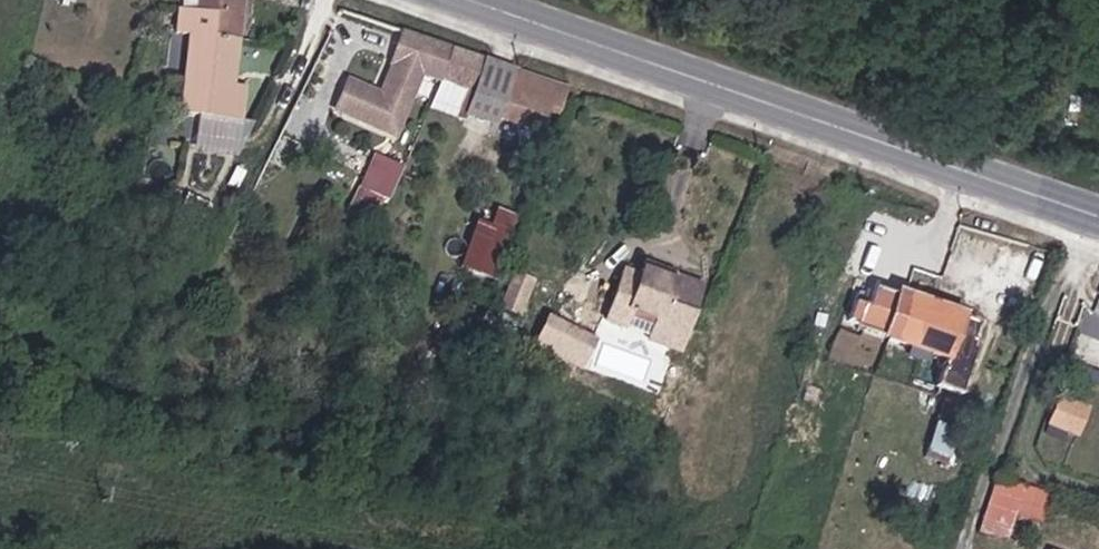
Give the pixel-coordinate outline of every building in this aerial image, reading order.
[(208,8),(198,7),(193,41),(232,54),(241,0),(210,0),(208,8)] [(198,7),(181,5),(176,35),(193,41),(198,7)] [(387,67),(424,83),(442,91),(454,55),(399,35),(387,67)] [(245,82),(228,79),(232,54),(193,41),(182,106),(240,116),(245,82)] [(442,91),(477,103),(491,68),(454,55),(442,91)] [(424,83),(387,67),(376,95),(350,84),(337,119),(402,142),(424,83)] [(574,96),(514,75),(495,119),(555,142),(574,96)] [(354,201),(386,212),(403,162),(371,151),(354,201)] [(497,207),(493,223),(475,218),(463,269),(497,277),(513,210),(497,207)] [(657,341),(686,351),(713,278),(655,256),(651,267),(636,262),(617,313),(661,330),(657,341)] [(521,306),(537,270),(523,263),(506,299),(521,306)] [(935,378),(956,387),(981,315),(884,278),(881,286),(875,284),(872,292),(864,289),(856,309),(894,323),(891,331),(910,338),(907,348),(920,352),(924,343),(946,351),(935,378)] [(544,338),(583,357),(594,334),(555,316),(544,338)] [(1051,428),(1086,433),(1091,401),(1057,396),(1051,428)] [(1048,494),(995,476),(976,530),(1007,541),(1017,513),(1039,520),(1048,494)]
